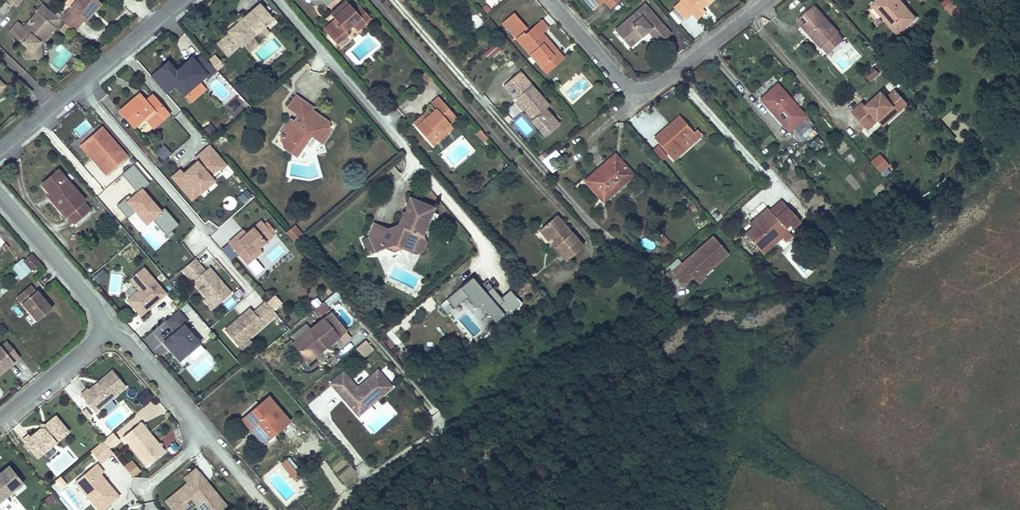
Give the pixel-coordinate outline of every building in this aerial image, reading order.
[(100,0),(76,0),(70,6),(60,17),(61,17),(66,22),(72,27),(74,29),(84,18),(85,20),(93,11),(95,9),(102,1),(100,0)] [(588,0),(584,0),(591,9),(593,11),(596,9),(588,0)] [(596,9),(604,2),(610,9),(620,0),(588,0),(596,9)] [(692,15),(701,8),(704,11),(716,0),(680,0),(681,1),(674,7),(684,19),(690,13),(692,15)] [(875,3),(888,18),(885,20),(897,33),(914,18),(898,0),(879,0),(875,3)] [(954,1),(947,7),(957,19),(964,13),(954,1)] [(16,34),(27,44),(33,49),(40,41),(39,39),(41,36),(44,39),(56,27),(54,25),(61,17),(60,17),(43,2),(36,10),(37,11),(16,34)] [(490,8),(486,3),(481,7),(486,12),(490,8)] [(875,3),(873,5),(885,20),(888,18),(875,3)] [(229,33),(217,43),(226,55),(238,44),(240,47),(243,45),(251,37),(256,33),(263,27),(272,19),(259,4),(243,18),(238,22),(227,32),(229,33)] [(341,11),(333,18),(334,19),(322,29),(335,44),(347,34),(344,31),(351,25),(360,17),(354,11),(348,4),(341,11)] [(644,5),(615,30),(627,43),(639,33),(642,36),(647,31),(658,43),(669,33),(644,5)] [(360,17),(351,25),(356,31),(370,18),(359,6),(354,11),(360,17)] [(821,48),(822,47),(836,35),(837,33),(812,6),(797,21),(821,48)] [(330,14),(333,18),(341,11),(338,7),(330,14)] [(701,8),(692,15),(695,19),(704,11),(701,8)] [(503,23),(510,31),(520,23),(513,15),(503,23)] [(523,33),(516,38),(541,66),(558,52),(541,34),(548,29),(541,21),(525,34),(523,33)] [(72,27),(66,22),(62,26),(68,32),(72,27)] [(520,23),(510,31),(516,38),(523,33),(526,30),(520,23)] [(267,32),(263,27),(256,33),(261,38),(267,32)] [(639,33),(627,43),(630,46),(642,36),(639,33)] [(836,35),(822,47),(827,52),(841,40),(836,35)] [(33,49),(27,44),(27,57),(43,56),(43,41),(44,39),(41,36),(39,39),(40,41),(33,49)] [(248,50),(256,43),(251,37),(243,45),(248,50)] [(501,51),(495,43),(484,53),(490,60),(501,51)] [(558,52),(541,66),(546,72),(562,58),(558,52)] [(192,57),(177,70),(180,73),(195,61),(192,57)] [(216,58),(211,63),(215,68),(217,69),(222,65),(216,58)] [(180,73),(177,70),(169,77),(184,95),(185,93),(200,80),(207,75),(195,61),(180,73)] [(872,68),(865,74),(870,80),(878,75),(872,68)] [(420,74),(425,80),(429,76),(425,71),(420,74)] [(525,109),(534,119),(532,121),(546,137),(559,125),(553,119),(551,120),(543,111),(545,109),(549,106),(519,72),(504,85),(516,99),(517,97),(526,107),(525,109)] [(200,80),(185,93),(191,101),(206,88),(200,80)] [(776,85),(760,100),(789,131),(791,128),(805,117),(776,85)] [(868,130),(878,121),(884,127),(908,104),(895,90),(887,98),(881,92),(865,107),(862,104),(852,113),(855,117),(861,123),(868,130)] [(139,94),(136,96),(142,103),(145,101),(139,94)] [(142,103),(136,96),(119,111),(133,127),(144,117),(152,127),(167,114),(152,95),(145,101),(142,103)] [(428,114),(415,125),(429,140),(447,124),(456,116),(438,95),(432,100),(437,106),(428,114)] [(289,120),(280,133),(288,139),(282,147),(295,156),(310,135),(321,143),(328,132),(322,128),(327,121),(310,109),(311,107),(295,96),(287,108),(297,115),(292,122),(289,120)] [(516,99),(514,100),(523,111),(525,109),(526,107),(517,97),(516,99)] [(545,109),(543,111),(551,120),(553,119),(545,109)] [(413,122),(415,125),(428,114),(426,111),(413,122)] [(679,116),(665,128),(667,130),(681,118),(679,116)] [(805,117),(791,128),(798,136),(812,124),(805,117)] [(667,130),(665,128),(653,138),(658,144),(668,155),(672,161),(701,135),(696,129),(693,132),(681,118),(667,130)] [(217,129),(210,122),(204,128),(211,135),(217,129)] [(447,124),(429,140),(432,144),(450,128),(447,124)] [(915,129),(910,124),(894,137),(899,142),(915,129)] [(101,127),(82,143),(94,156),(95,155),(102,163),(98,167),(105,175),(126,157),(101,127)] [(488,137),(480,129),(477,132),(484,140),(488,137)] [(288,139),(280,133),(282,147),(288,139)] [(82,143),(80,145),(98,167),(102,163),(95,155),(94,156),(82,143)] [(172,152),(164,144),(156,150),(164,159),(172,152)] [(668,155),(658,144),(653,149),(662,160),(668,155)] [(197,159),(183,171),(180,168),(171,175),(193,200),(202,193),(200,191),(215,178),(222,173),(220,170),(226,165),(211,147),(209,145),(195,157),(197,159)] [(555,148),(541,160),(552,172),(565,160),(555,148)] [(890,166),(879,154),(871,162),(882,173),(890,166)] [(614,155),(599,168),(602,171),(616,158),(614,155)] [(602,171),(599,168),(585,181),(602,201),(632,175),(616,158),(602,171)] [(123,174),(137,191),(127,199),(147,224),(154,218),(167,233),(169,236),(173,233),(171,230),(175,226),(178,224),(164,207),(161,209),(143,187),(149,183),(134,165),(129,169),(123,174)] [(42,184),(50,194),(54,199),(52,201),(65,216),(66,216),(73,223),(89,209),(83,202),(83,201),(58,171),(42,184)] [(374,252),(384,248),(391,245),(400,249),(404,250),(413,247),(421,251),(425,243),(422,236),(427,223),(435,205),(408,194),(397,223),(402,225),(399,231),(394,232),(373,223),(367,236),(374,252)] [(757,223),(752,227),(745,234),(745,235),(762,254),(776,243),(772,239),(784,229),(788,225),(792,229),(799,222),(780,200),(769,210),(767,208),(754,219),(757,223)] [(715,208),(708,214),(716,222),(723,216),(715,208)] [(135,212),(129,217),(136,227),(142,222),(135,212)] [(556,216),(541,229),(553,242),(551,244),(560,254),(566,261),(582,247),(556,216)] [(754,219),(749,224),(752,227),(757,223),(754,219)] [(261,221),(246,234),(239,240),(235,237),(229,242),(247,264),(254,258),(251,254),(258,248),(273,235),(261,221)] [(295,226),(287,233),(294,242),(303,235),(295,226)] [(541,229),(539,230),(551,244),(553,242),(541,229)] [(784,229),(772,239),(776,243),(788,233),(784,229)] [(239,240),(246,234),(243,230),(235,237),(239,240)] [(713,237),(672,273),(683,285),(693,276),(699,271),(703,276),(728,254),(713,237)] [(805,278),(822,262),(803,241),(786,257),(805,278)] [(254,258),(262,252),(258,248),(251,254),(254,258)] [(208,250),(200,255),(207,266),(215,261),(208,250)] [(112,262),(115,265),(128,255),(125,251),(112,262)] [(31,254),(23,260),(32,270),(39,264),(31,254)] [(128,255),(115,265),(128,280),(140,269),(128,255)] [(230,293),(223,284),(221,286),(217,281),(219,279),(209,268),(205,271),(194,259),(182,270),(206,298),(208,296),(216,306),(230,293)] [(108,274),(103,268),(93,276),(98,282),(108,274)] [(140,316),(165,294),(143,268),(129,279),(138,291),(127,301),(140,316)] [(699,271),(693,276),(700,284),(706,278),(703,276),(699,271)] [(476,306),(479,303),(495,322),(505,314),(511,309),(519,302),(509,290),(501,297),(486,279),(480,284),(473,276),(446,298),(454,308),(468,296),(476,306)] [(529,282),(525,277),(517,283),(526,293),(533,286),(529,282)] [(30,285),(16,296),(37,321),(52,308),(37,290),(36,291),(30,285)] [(341,297),(336,291),(323,301),(328,307),(341,297)] [(216,306),(208,296),(206,298),(203,300),(212,309),(216,306)] [(328,307),(323,301),(313,310),(316,313),(320,309),(322,312),(328,307)] [(248,339),(276,315),(265,302),(253,313),(250,309),(238,319),(239,320),(234,324),(233,323),(224,330),(237,345),(246,337),(247,339),(248,339)] [(320,318),(330,309),(328,307),(322,312),(320,309),(316,313),(320,318)] [(180,309),(176,312),(167,320),(177,331),(163,343),(180,362),(203,342),(186,323),(189,320),(180,309)] [(293,343),(304,357),(308,362),(335,341),(348,330),(332,311),(293,343)] [(240,349),(250,341),(248,339),(247,339),(246,337),(237,345),(240,349)] [(363,357),(374,348),(365,338),(355,347),(363,357)] [(20,357),(7,341),(0,347),(0,373),(20,357)] [(88,388),(80,394),(95,412),(100,408),(111,398),(126,386),(112,370),(99,381),(100,382),(96,386),(95,384),(89,389),(88,388)] [(330,383),(358,416),(370,405),(369,403),(375,397),(377,399),(391,387),(377,371),(357,388),(343,372),(330,383)] [(147,390),(137,399),(143,405),(153,396),(147,390)] [(268,397),(246,416),(267,441),(289,422),(268,397)] [(369,403),(370,405),(377,399),(375,397),(369,403)] [(92,415),(84,405),(80,408),(88,418),(92,415)] [(28,434),(22,440),(37,458),(68,431),(55,416),(45,424),(45,429),(40,428),(30,436),(28,434)] [(267,441),(246,416),(242,419),(263,444),(267,441)] [(164,451),(140,423),(123,437),(147,466),(164,451)] [(120,439),(114,431),(104,440),(110,447),(120,439)] [(110,447),(104,440),(92,449),(103,462),(114,453),(110,447)] [(132,459),(124,465),(133,476),(141,469),(132,459)] [(293,468),(286,459),(281,463),(288,471),(293,468)] [(75,481),(98,509),(102,509),(119,497),(109,485),(107,487),(104,483),(106,481),(101,475),(104,472),(97,464),(75,481)] [(23,482),(9,466),(0,474),(0,497),(5,493),(7,496),(23,482)] [(288,471),(294,478),(299,474),(293,468),(288,471)] [(220,498),(211,487),(209,489),(206,486),(208,484),(196,469),(183,479),(187,483),(165,501),(173,509),(188,509),(196,503),(199,507),(202,509),(205,509),(220,498)] [(67,483),(60,475),(54,481),(60,489),(67,483)] [(48,491),(42,499),(50,504),(55,497),(48,491)] [(226,506),(220,498),(205,509),(221,509),(226,506)]
